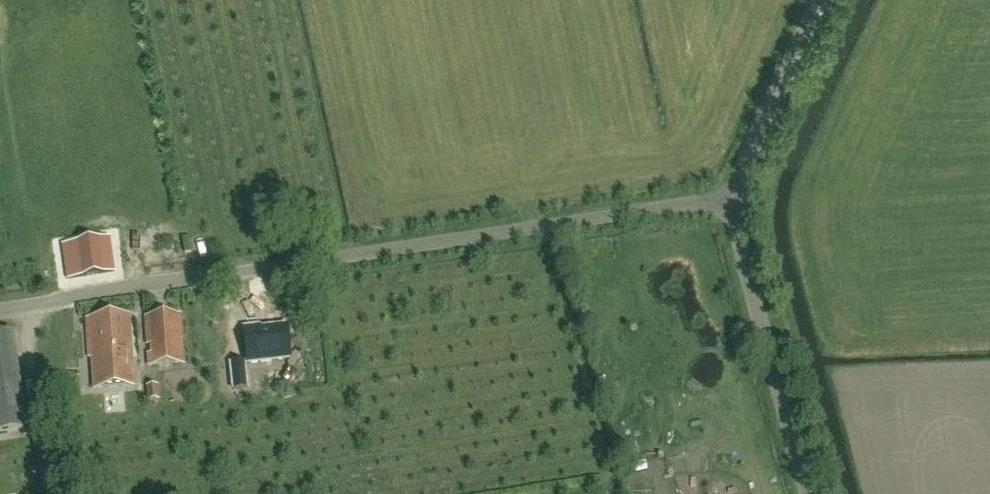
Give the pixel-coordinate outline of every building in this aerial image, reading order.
[(115,271),(110,239),(63,246),(68,278),(115,271)] [(181,316),(147,318),(150,365),(184,363),(181,316)] [(94,388),(135,386),(130,317),(87,320),(89,358),(93,357),(94,388)] [(247,364),(288,359),(285,327),(243,332),(247,364)] [(23,431),(12,360),(0,362),(0,435),(23,431)] [(232,390),(247,388),(244,362),(230,364),(232,390)] [(147,401),(158,400),(157,386),(146,387),(147,401)]
